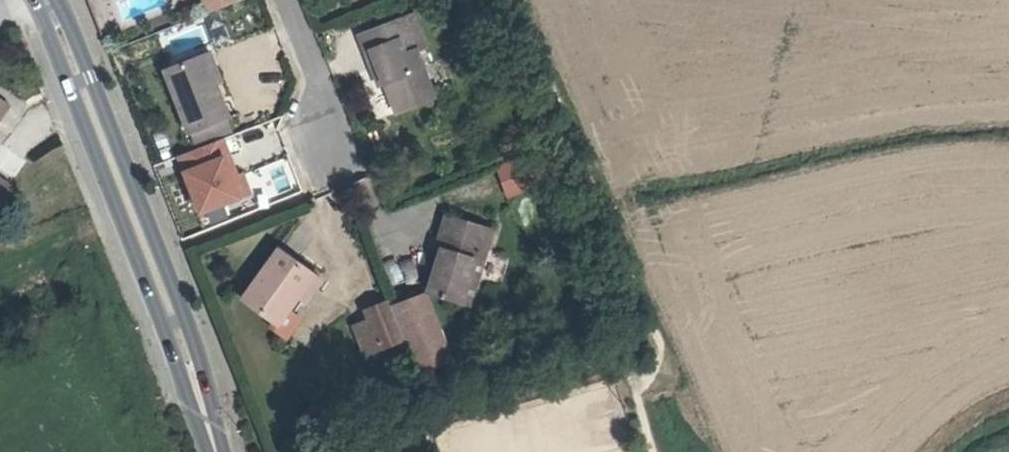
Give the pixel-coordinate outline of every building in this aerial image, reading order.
[(238,7),(235,0),(203,0),(210,18),(238,7)] [(369,51),(376,70),(383,68),(390,84),(401,114),(442,97),(424,50),(409,55),(402,38),(369,51)] [(226,54),(209,60),(221,92),(227,90),(238,86),(226,54)] [(209,60),(171,74),(194,138),(197,138),(233,123),(239,122),(227,90),(221,92),(209,60)] [(382,85),(390,84),(383,68),(376,70),(382,85)] [(10,118),(0,110),(0,131),(10,118)] [(233,123),(197,138),(200,150),(237,136),(233,123)] [(504,197),(520,194),(513,165),(497,168),(504,197)] [(18,205),(0,191),(0,228),(18,205)] [(345,192),(334,196),(338,206),(349,202),(345,192)] [(432,291),(464,301),(480,250),(485,251),(493,226),(448,213),(442,235),(449,237),(444,251),(432,291)] [(502,229),(493,226),(485,251),(480,250),(464,301),(477,305),(502,229)] [(438,248),(444,251),(449,237),(442,235),(438,248)] [(283,254),(245,304),(279,331),(289,318),(317,280),(283,254)] [(309,313),(327,288),(317,280),(289,318),(295,322),(305,309),(309,313)] [(428,293),(391,307),(417,374),(454,360),(428,293)] [(392,314),(369,323),(372,332),(386,370),(411,361),(392,314)] [(372,332),(358,338),(372,376),(386,370),(372,332)]
